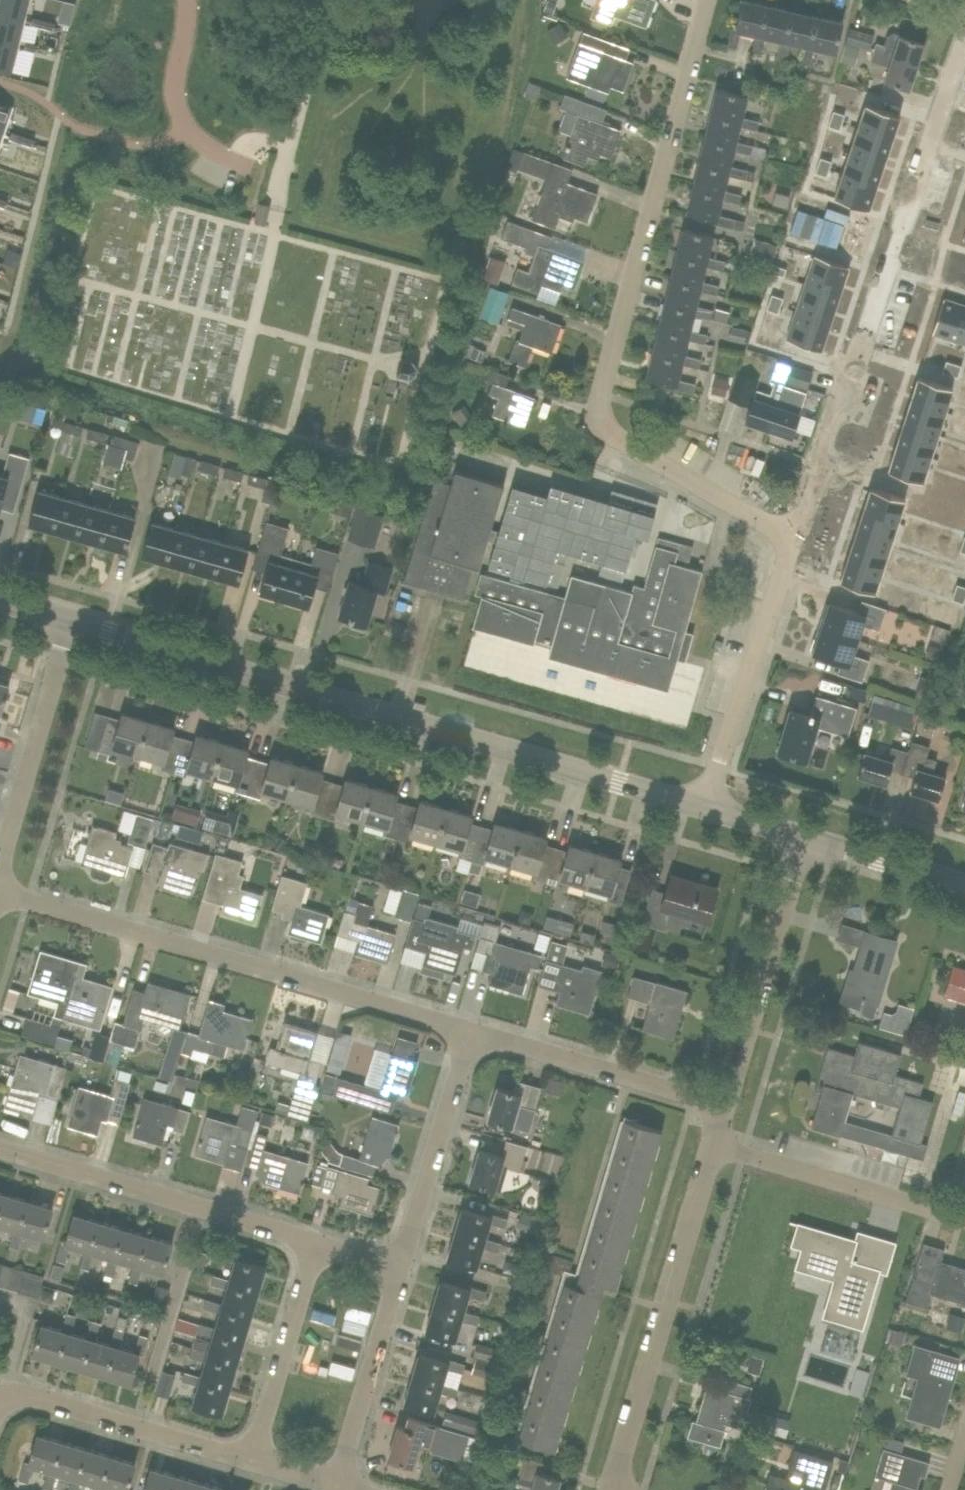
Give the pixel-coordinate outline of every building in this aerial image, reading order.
[(25,18),(29,0),(0,0),(0,12),(25,18)] [(557,3),(550,0),(548,0),(544,10),(553,13),(557,3)] [(615,14),(647,26),(656,0),(597,0),(591,16),(612,23),(615,14)] [(745,22),(768,23),(769,0),(746,0),(745,22)] [(768,23),(791,25),(793,0),(769,0),(768,23)] [(791,25),(815,26),(816,0),(793,0),(791,25)] [(815,26),(838,27),(840,0),(816,0),(815,26)] [(19,43),(25,18),(0,12),(0,39),(19,43)] [(32,16),(30,24),(42,27),(44,19),(32,16)] [(44,19),(42,27),(53,30),(55,22),(44,19)] [(547,30),(557,43),(569,35),(559,21),(547,30)] [(846,41),(869,49),(874,34),(850,27),(846,41)] [(624,89),(634,61),(603,50),(607,39),(584,30),(580,41),(567,75),(608,91),(611,85),(624,89)] [(877,42),(874,50),(917,65),(924,43),(892,32),(886,34),(883,44),(877,42)] [(11,68),(13,69),(19,43),(0,39),(0,66),(11,68)] [(26,40),(24,48),(36,51),(38,43),(26,40)] [(855,65),(861,48),(845,43),(840,60),(855,65)] [(917,65),(874,50),(871,60),(890,65),(886,80),(909,87),(917,65)] [(758,59),(754,71),(762,73),(765,61),(758,59)] [(765,61),(762,73),(770,75),(773,63),(765,61)] [(737,72),(733,84),(741,86),(744,74),(737,72)] [(805,72),(802,84),(810,86),(813,74),(805,72)] [(744,74),(741,86),(749,88),(752,76),(744,74)] [(813,74),(810,86),(817,88),(821,76),(813,74)] [(536,99),(541,85),(529,81),(524,94),(536,99)] [(792,87),(789,99),(797,101),(800,89),(792,87)] [(800,89),(797,101),(804,103),(808,92),(800,89)] [(611,158),(621,129),(602,122),(607,109),(565,93),(560,107),(566,109),(559,129),(571,134),(563,155),(585,164),(589,155),(599,158),(600,154),(611,158)] [(4,132),(12,107),(11,106),(0,103),(0,131),(4,132)] [(866,103),(858,126),(892,137),(900,114),(866,103)] [(833,110),(831,117),(842,121),(845,114),(833,110)] [(831,117),(828,125),(840,129),(842,121),(831,117)] [(701,118),(691,153),(720,161),(730,125),(701,118)] [(730,125),(720,161),(748,169),(758,133),(730,125)] [(858,126),(850,149),(884,161),(892,137),(858,126)] [(11,130),(9,138),(20,142),(23,134),(11,130)] [(758,133),(748,169),(777,177),(786,141),(758,133)] [(23,134),(20,142),(32,146),(34,138),(23,134)] [(850,149),(843,173),(876,184),(884,161),(850,149)] [(588,221),(598,193),(568,182),(572,169),(524,151),(518,168),(547,178),(532,218),(555,227),(560,215),(573,220),(575,216),(588,221)] [(820,156),(818,164),(829,168),(832,160),(820,156)] [(818,164),(815,172),(827,175),(829,168),(818,164)] [(815,188),(814,189),(869,207),(876,184),(843,173),(835,195),(815,188)] [(254,221),(266,224),(271,204),(259,202),(254,221)] [(683,219),(674,255),(702,263),(712,227),(683,219)] [(574,289),(585,261),(548,248),(552,237),(508,221),(502,238),(537,251),(529,272),(516,268),(512,281),(539,291),(542,283),(560,290),(562,285),(574,289)] [(712,227),(702,263),(731,270),(741,234),(712,227)] [(741,234),(731,270),(760,278),(769,242),(741,234)] [(814,255),(805,282),(840,294),(849,265),(785,244),(785,245),(814,255)] [(485,278),(501,284),(507,268),(491,261),(485,278)] [(775,264),(773,271),(784,275),(787,268),(775,264)] [(805,282),(796,310),(831,322),(840,294),(805,282)] [(479,314),(498,321),(509,292),(489,285),(479,314)] [(687,291),(684,303),(692,305),(695,293),(687,291)] [(772,293),(769,300),(781,304),(783,297),(772,293)] [(923,361),(924,361),(933,332),(961,341),(964,327),(964,304),(944,297),(923,361)] [(715,299),(712,310),(720,312),(723,301),(715,299)] [(769,300),(767,308),(778,312),(781,304),(769,300)] [(723,301),(720,312),(727,314),(730,303),(723,301)] [(525,323),(519,341),(512,360),(525,365),(532,346),(552,353),(562,324),(513,306),(509,317),(525,323)] [(683,309),(680,321),(688,323),(691,311),(683,309)] [(796,310),(786,338),(821,350),(831,322),(796,310)] [(710,316),(707,328),(715,330),(718,318),(710,316)] [(718,318),(715,330),(723,332),(726,320),(718,318)] [(782,350),(786,338),(777,335),(773,347),(782,350)] [(474,346),(475,344),(467,341),(463,354),(470,357),(474,346)] [(647,351),(636,386),(664,395),(675,360),(647,351)] [(414,360),(402,357),(398,375),(409,377),(416,374),(417,366),(414,360)] [(675,360),(664,395),(692,405),(704,370),(675,360)] [(946,360),(943,372),(950,374),(954,362),(946,360)] [(769,429),(784,385),(785,381),(790,366),(777,361),(770,381),(775,383),(771,394),(757,390),(746,421),(769,429)] [(954,362),(950,374),(958,376),(962,365),(954,362)] [(812,373),(790,366),(785,381),(806,388),(812,373)] [(505,387),(509,376),(490,369),(486,381),(493,383),(490,393),(499,397),(493,414),(525,426),(536,398),(505,387)] [(704,370),(692,405),(720,414),(732,379),(704,370)] [(730,399),(751,406),(760,379),(739,371),(730,399)] [(919,375),(911,399),(945,409),(953,386),(919,375)] [(784,385),(769,429),(792,436),(806,392),(784,385)] [(911,399),(904,422),(938,433),(945,409),(911,399)] [(42,424),(47,408),(20,401),(15,417),(42,424)] [(461,426),(473,418),(464,404),(452,412),(461,426)] [(63,422),(60,433),(74,437),(77,426),(63,422)] [(904,422),(896,446),(930,456),(938,433),(904,422)] [(88,429),(85,440),(99,444),(102,433),(88,429)] [(112,436),(109,447),(122,451),(125,440),(112,436)] [(136,443),(133,454),(146,458),(149,447),(136,443)] [(896,446),(889,469),(923,480),(930,456),(896,446)] [(25,471),(29,457),(9,452),(3,475),(0,474),(0,512),(2,507),(14,510),(25,471)] [(172,453),(169,464),(183,468),(186,457),(172,453)] [(197,461),(194,471),(208,475),(211,464),(197,461)] [(221,467),(218,478),(231,482),(234,471),(221,467)] [(483,469),(474,498),(510,508),(518,479),(483,469)] [(245,474),(242,485),(255,489),(258,478),(245,474)] [(435,478),(433,486),(444,489),(447,481),(435,478)] [(871,486),(864,510),(898,521),(905,497),(871,486)] [(44,490),(34,524),(59,531),(69,497),(44,490)] [(69,497),(59,531),(83,538),(92,504),(69,497)] [(474,498),(466,525),(502,536),(510,508),(474,498)] [(92,504),(83,538),(106,545),(116,511),(92,504)] [(426,505),(424,513),(435,516),(437,509),(426,505)] [(385,514),(357,506),(347,537),(375,546),(385,514)] [(864,510),(856,533),(890,544),(898,521),(864,510)] [(116,511),(106,545),(132,552),(141,518),(116,511)] [(424,513),(421,521),(433,524),(435,516),(424,513)] [(285,599),(297,558),(281,553),(289,527),(267,521),(255,561),(268,564),(260,592),(285,599)] [(153,522),(143,556),(168,563),(178,529),(153,522)] [(466,525),(458,555),(494,565),(502,536),(466,525)] [(178,529),(168,563),(192,570),(201,536),(178,529)] [(605,531),(595,564),(618,571),(628,537),(605,531)] [(856,533),(849,556),(883,568),(890,544),(856,533)] [(201,536),(192,570),(216,576),(225,542),(201,536)] [(628,537),(618,571),(640,578),(650,544),(628,537)] [(225,542),(216,576),(241,584),(250,550),(225,542)] [(930,560),(933,547),(914,542),(911,556),(930,560)] [(650,544),(640,578),(662,584),(672,550),(650,544)] [(297,558),(285,599),(309,606),(317,579),(330,583),(339,552),(317,546),(312,563),(297,558)] [(672,550),(662,584),(684,591),(694,557),(672,550)] [(849,556),(841,580),(875,591),(883,568),(849,556)] [(694,557),(684,591),(706,597),(716,563),(694,557)] [(366,630),(367,624),(368,624),(378,590),(386,593),(393,569),(369,562),(362,585),(349,581),(339,616),(350,619),(350,620),(352,621),(350,625),(366,630)] [(957,576),(926,566),(923,578),(953,588),(957,576)] [(954,590),(964,594),(964,585),(957,583),(954,590)] [(952,598),(963,602),(964,597),(964,594),(954,590),(952,598)] [(604,591),(600,603),(608,605),(612,594),(604,591)] [(612,594),(608,605),(616,608),(619,596),(612,594)] [(822,614),(819,626),(857,638),(862,623),(880,628),(883,619),(887,607),(862,599),(858,610),(843,606),(842,605),(830,601),(827,600),(822,614)] [(647,605),(644,617),(651,619),(655,608),(647,605)] [(655,608),(651,619),(659,621),(663,610),(655,608)] [(691,619),(687,630),(695,633),(699,621),(691,619)] [(699,621),(695,633),(703,635),(706,623),(699,621)] [(815,638),(811,650),(813,651),(828,656),(842,660),(838,671),(863,679),(867,669),(870,658),(853,652),(857,638),(819,626),(815,638)] [(936,660),(940,648),(930,644),(925,657),(936,660)] [(915,696),(926,699),(932,677),(922,674),(915,696)] [(12,682),(0,679),(0,719),(8,693),(9,693),(12,682)] [(851,686),(848,696),(863,701),(866,690),(851,686)] [(868,713),(913,727),(920,706),(874,693),(868,713)] [(816,725),(848,735),(856,706),(815,694),(809,714),(790,709),(778,750),(806,758),(816,725)] [(115,746),(139,753),(149,719),(123,711),(121,718),(109,715),(99,749),(112,753),(115,746)] [(174,772),(184,737),(173,733),(175,726),(149,719),(139,753),(164,760),(161,768),(174,772)] [(213,775),(223,741),(197,733),(195,740),(184,737),(174,772),(187,776),(189,768),(213,775)] [(909,751),(902,773),(914,776),(910,789),(938,798),(945,775),(931,771),(935,758),(926,755),(929,745),(912,740),(909,751)] [(248,794),(259,759),(247,756),(249,748),(223,741),(213,775),(238,782),(236,790),(248,794)] [(890,769),(902,773),(909,751),(892,745),(888,757),(865,750),(858,773),(886,782),(890,769)] [(288,797),(298,763),(272,755),(270,762),(259,759),(248,794),(262,798),(264,790),(288,797)] [(323,816),(334,780),(322,777),(324,770),(298,763),(288,797),(313,805),(311,812),(323,816)] [(363,820),(372,785),(347,778),(345,784),(334,780),(323,816),(335,820),(338,812),(363,820)] [(372,785),(363,820),(388,827),(386,834),(398,838),(408,802),(396,799),(398,793),(372,785)] [(437,842),(448,807),(421,799),(420,806),(408,802),(398,838),(411,841),(413,834),(437,842)] [(197,825),(201,810),(177,802),(172,817),(197,825)] [(473,814),(448,807),(437,842),(463,849),(461,856),(473,860),(483,825),(471,821),(473,814)] [(128,841),(145,846),(153,818),(136,813),(128,841)] [(235,833),(238,822),(210,815),(207,826),(235,833)] [(522,829),(496,821),(495,828),(483,825),(473,860),(470,871),(481,874),(484,863),(485,863),(488,856),(512,863),(522,829)] [(189,839),(193,827),(181,824),(177,836),(189,839)] [(91,871),(93,875),(106,879),(110,877),(112,872),(125,876),(134,847),(114,841),(117,831),(93,825),(81,863),(93,866),(91,871)] [(547,881),(557,846),(546,843),(548,836),(522,829),(512,863),(537,870),(534,878),(547,881)] [(273,844),(282,850),(288,841),(280,835),(273,844)] [(209,852),(171,841),(169,847),(153,842),(147,863),(162,868),(157,886),(191,896),(199,866),(204,868),(209,852)] [(587,885),(597,851),(571,843),(569,850),(557,846),(547,881),(559,885),(562,878),(587,885)] [(622,858),(597,851),(587,885),(611,892),(608,900),(622,903),(632,869),(620,865),(622,858)] [(255,923),(263,894),(239,887),(243,874),(238,872),(242,860),(216,853),(205,891),(219,895),(220,890),(228,892),(222,913),(255,923)] [(322,942),(330,915),(300,906),(308,881),(282,874),(272,908),(284,912),(282,916),(292,919),(288,932),(289,933),(290,937),(304,941),(307,938),(322,942)] [(700,882),(698,887),(669,878),(665,895),(652,891),(642,923),(665,930),(671,910),(708,921),(718,887),(700,882)] [(411,919),(419,892),(403,888),(395,915),(411,919)] [(477,905),(480,893),(464,888),(461,901),(477,905)] [(354,952),(388,962),(396,933),(367,924),(373,904),(360,900),(355,913),(345,910),(338,934),(358,939),(354,952)] [(419,901),(406,945),(426,951),(421,970),(443,977),(445,970),(456,973),(464,946),(473,948),(476,935),(458,930),(457,925),(427,916),(430,905),(419,901)] [(522,909),(519,921),(531,925),(534,913),(522,909)] [(571,934),(575,923),(547,915),(544,926),(571,934)] [(614,934),(616,923),(604,920),(601,931),(614,934)] [(486,921),(477,949),(488,952),(483,970),(492,973),(489,983),(523,993),(531,965),(539,967),(542,955),(497,941),(502,926),(486,921)] [(860,945),(865,930),(841,922),(836,938),(860,945)] [(635,948),(650,952),(656,930),(642,926),(635,948)] [(863,999),(876,1003),(895,939),(865,930),(860,945),(851,976),(848,974),(840,999),(858,1005),(858,1006),(861,1007),(863,999)] [(55,1043),(79,961),(40,949),(28,993),(58,1001),(52,1024),(31,1018),(26,1035),(55,1043)] [(617,969),(621,955),(605,951),(602,964),(617,969)] [(583,965),(582,969),(546,958),(539,984),(560,990),(556,1003),(589,1013),(602,970),(583,965)] [(87,964),(79,961),(63,1018),(101,1029),(113,986),(83,977),(87,964)] [(954,966),(945,995),(964,1001),(964,969),(954,966)] [(642,1028),(674,1037),(687,990),(635,975),(628,996),(649,1002),(642,1028)] [(133,988),(123,1023),(116,1021),(110,1039),(137,1047),(146,1017),(180,1027),(190,994),(148,981),(145,991),(133,988)] [(13,987),(8,1008),(17,1011),(23,990),(13,987)] [(244,1049),(253,1019),(223,1010),(225,1003),(210,999),(199,1034),(195,1033),(188,1031),(181,1052),(191,1055),(190,1057),(205,1061),(208,1051),(212,1053),(224,1057),(227,1044),(231,1045),(244,1049)] [(906,1034),(914,1007),(898,1002),(896,1010),(891,1012),(883,1010),(879,1026),(906,1034)] [(311,1057),(319,1031),(284,1021),(276,1047),(270,1045),(266,1061),(301,1071),(289,1113),(309,1119),(319,1085),(315,1084),(322,1060),(311,1057)] [(92,1054),(104,1058),(110,1034),(99,1031),(92,1054)] [(17,1038),(15,1048),(25,1051),(28,1041),(17,1038)] [(827,1045),(814,1089),(821,1091),(811,1124),(909,1154),(922,1158),(926,1143),(919,1141),(931,1101),(917,1096),(922,1082),(894,1074),(900,1053),(858,1041),(854,1054),(827,1045)] [(84,1045),(82,1053),(89,1055),(92,1047),(84,1045)] [(394,1089),(408,1093),(417,1059),(391,1051),(380,1088),(338,1076),(334,1093),(368,1104),(391,1110),(394,1100),(391,1099),(394,1089)] [(88,1056),(74,1052),(70,1062),(85,1067),(88,1056)] [(40,1094),(58,1099),(67,1067),(20,1054),(5,1107),(34,1115),(40,1094)] [(336,1074),(325,1071),(321,1088),(331,1090),(336,1074)] [(175,1081),(196,1087),(199,1079),(178,1073),(175,1081)] [(560,1096),(565,1081),(550,1076),(545,1092),(560,1096)] [(130,1082),(115,1077),(110,1095),(80,1087),(69,1125),(98,1134),(103,1117),(119,1122),(130,1082)] [(536,1109),(535,1108),(541,1086),(517,1079),(513,1091),(498,1086),(488,1118),(512,1125),(530,1131),(536,1109)] [(166,1091),(168,1083),(156,1080),(154,1088),(166,1091)] [(184,1132),(190,1109),(180,1107),(145,1097),(133,1136),(162,1144),(167,1127),(184,1132)] [(276,1113),(263,1109),(259,1121),(272,1125),(276,1113)] [(248,1147),(257,1119),(244,1115),(241,1126),(207,1115),(196,1154),(225,1163),(231,1142),(248,1147)] [(390,1156),(400,1123),(372,1115),(360,1158),(343,1153),(339,1164),(373,1174),(379,1153),(390,1156)] [(627,1288),(665,1128),(623,1118),(585,1273),(568,1269),(527,1440),(566,1450),(606,1283),(627,1288)] [(299,1193),(308,1162),(264,1149),(268,1134),(257,1131),(247,1165),(268,1171),(265,1182),(299,1193)] [(502,1165),(520,1170),(528,1146),(508,1140),(503,1156),(479,1149),(470,1180),(496,1188),(502,1165)] [(312,1184),(321,1187),(326,1168),(317,1165),(312,1184)] [(340,1204),(373,1214),(381,1187),(367,1182),(368,1177),(328,1165),(321,1189),(343,1195),(340,1204)] [(548,1193),(553,1181),(542,1176),(538,1183),(542,1190),(548,1193)] [(59,1206),(0,1189),(0,1225),(23,1232),(23,1233),(49,1240),(59,1206)] [(462,1208),(455,1233),(485,1241),(486,1238),(490,1223),(506,1227),(509,1219),(491,1214),(491,1216),(462,1208)] [(169,1274),(179,1241),(78,1212),(68,1244),(117,1259),(169,1274)] [(517,1227),(539,1234),(543,1219),(521,1213),(517,1227)] [(885,1270),(894,1240),(857,1230),(854,1243),(844,1240),(846,1235),(797,1221),(791,1242),(801,1245),(795,1265),(833,1276),(823,1314),(861,1325),(878,1268),(885,1270)] [(485,1241),(455,1233),(448,1257),(477,1266),(483,1247),(499,1251),(501,1242),(486,1238),(485,1241)] [(964,1298),(964,1266),(940,1258),(944,1247),(922,1240),(904,1299),(926,1305),(931,1287),(964,1298)] [(194,1265),(203,1268),(207,1252),(198,1249),(194,1265)] [(520,1251),(517,1262),(527,1265),(530,1254),(520,1251)] [(230,1282),(259,1291),(267,1267),(237,1258),(231,1279),(230,1282)] [(14,1266),(4,1263),(0,1275),(0,1284),(8,1287),(14,1266)] [(18,1290),(29,1293),(35,1273),(24,1269),(18,1290)] [(45,1276),(35,1273),(29,1293),(39,1296),(45,1276)] [(222,1307),(252,1316),(259,1291),(230,1282),(231,1279),(215,1274),(212,1283),(228,1288),(223,1304),(222,1307)] [(463,1314),(464,1311),(469,1295),(485,1300),(487,1291),(470,1286),(469,1289),(441,1280),(433,1305),(463,1314)] [(215,1331),(245,1340),(252,1316),(222,1307),(223,1304),(208,1299),(205,1308),(220,1313),(216,1328),(215,1331)] [(480,1316),(464,1311),(463,1314),(433,1305),(426,1330),(456,1338),(461,1319),(477,1324),(480,1316)] [(964,1319),(964,1316),(950,1312),(946,1326),(962,1330),(964,1319)] [(45,1323),(36,1356),(140,1383),(152,1336),(144,1333),(140,1347),(45,1323)] [(208,1356),(238,1364),(245,1340),(215,1331),(216,1328),(200,1323),(198,1332),(214,1336),(209,1353),(208,1356)] [(858,1340),(827,1330),(821,1350),(852,1360),(858,1340)] [(472,1371),(496,1378),(504,1350),(477,1342),(474,1355),(477,1356),(472,1371)] [(939,1423),(953,1376),(959,1355),(915,1342),(907,1370),(919,1374),(907,1414),(939,1423)] [(201,1380),(231,1389),(238,1364),(208,1356),(209,1353),(193,1348),(191,1357),(206,1362),(202,1376),(201,1380)] [(442,1387),(443,1383),(447,1368),(463,1372),(466,1364),(449,1359),(448,1362),(419,1354),(412,1379),(442,1387)] [(764,1358),(751,1354),(746,1369),(760,1373),(764,1358)] [(156,1393),(169,1397),(176,1374),(163,1370),(156,1393)] [(223,1413),(231,1389),(201,1380),(202,1376),(187,1371),(184,1381),(199,1385),(193,1405),(223,1413)] [(748,1396),(751,1384),(725,1376),(722,1386),(707,1382),(697,1418),(693,1417),(688,1434),(721,1444),(726,1423),(739,1426),(742,1415),(746,1416),(752,1397),(748,1396)] [(458,1388),(443,1383),(442,1387),(412,1379),(405,1404),(434,1412),(440,1393),(456,1397),(458,1388)] [(442,1423),(477,1433),(481,1419),(446,1409),(442,1423)] [(759,1411),(755,1426),(778,1432),(782,1417),(759,1411)] [(469,1435),(442,1426),(439,1426),(418,1419),(406,1416),(403,1427),(398,1426),(388,1458),(414,1466),(421,1443),(433,1447),(435,1448),(462,1456),(469,1435)] [(143,1462),(40,1432),(26,1480),(35,1483),(39,1468),(117,1489),(134,1489),(143,1462)] [(925,1475),(930,1460),(882,1446),(874,1474),(892,1479),(889,1489),(921,1489),(923,1486),(917,1485),(920,1473),(925,1475)] [(833,1459),(793,1447),(788,1464),(794,1466),(790,1477),(769,1471),(764,1489),(824,1489),(833,1459)] [(561,1478),(541,1472),(544,1463),(524,1457),(518,1475),(535,1480),(533,1489),(557,1489),(561,1478)] [(847,1473),(850,1460),(841,1458),(838,1470),(847,1473)] [(153,1466),(147,1489),(239,1489),(153,1466)]
